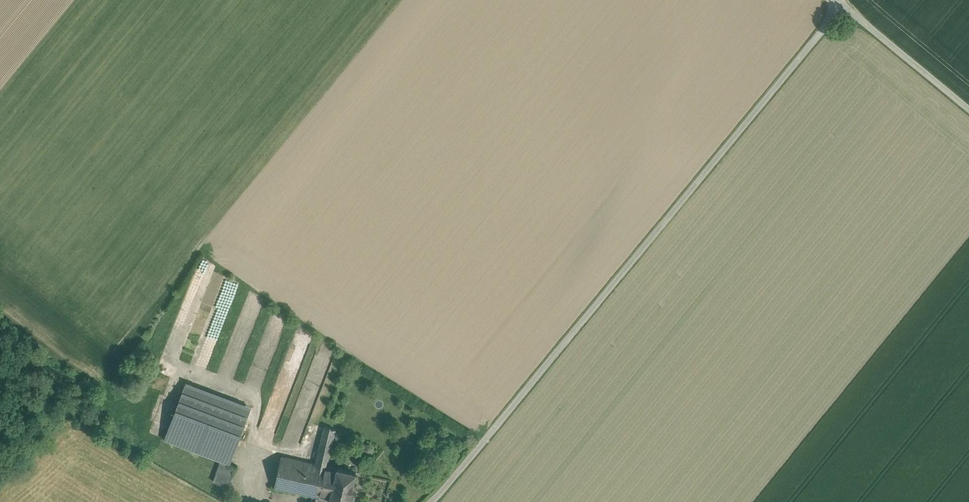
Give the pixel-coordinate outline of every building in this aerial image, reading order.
[(279,372),(272,391),(269,397),(263,415),(254,439),(278,448),(303,381),(279,372)] [(258,394),(252,411),(263,415),(269,397),(258,394)] [(246,422),(180,396),(164,439),(230,464),(246,422)] [(324,426),(316,463),(327,466),(336,429),(324,426)] [(316,463),(282,456),(275,486),(330,499),(337,468),(327,466),(316,463)] [(235,467),(221,461),(216,473),(231,478),(235,467)] [(338,467),(337,468),(330,499),(330,500),(338,501),(349,501),(356,472),(338,467)]
